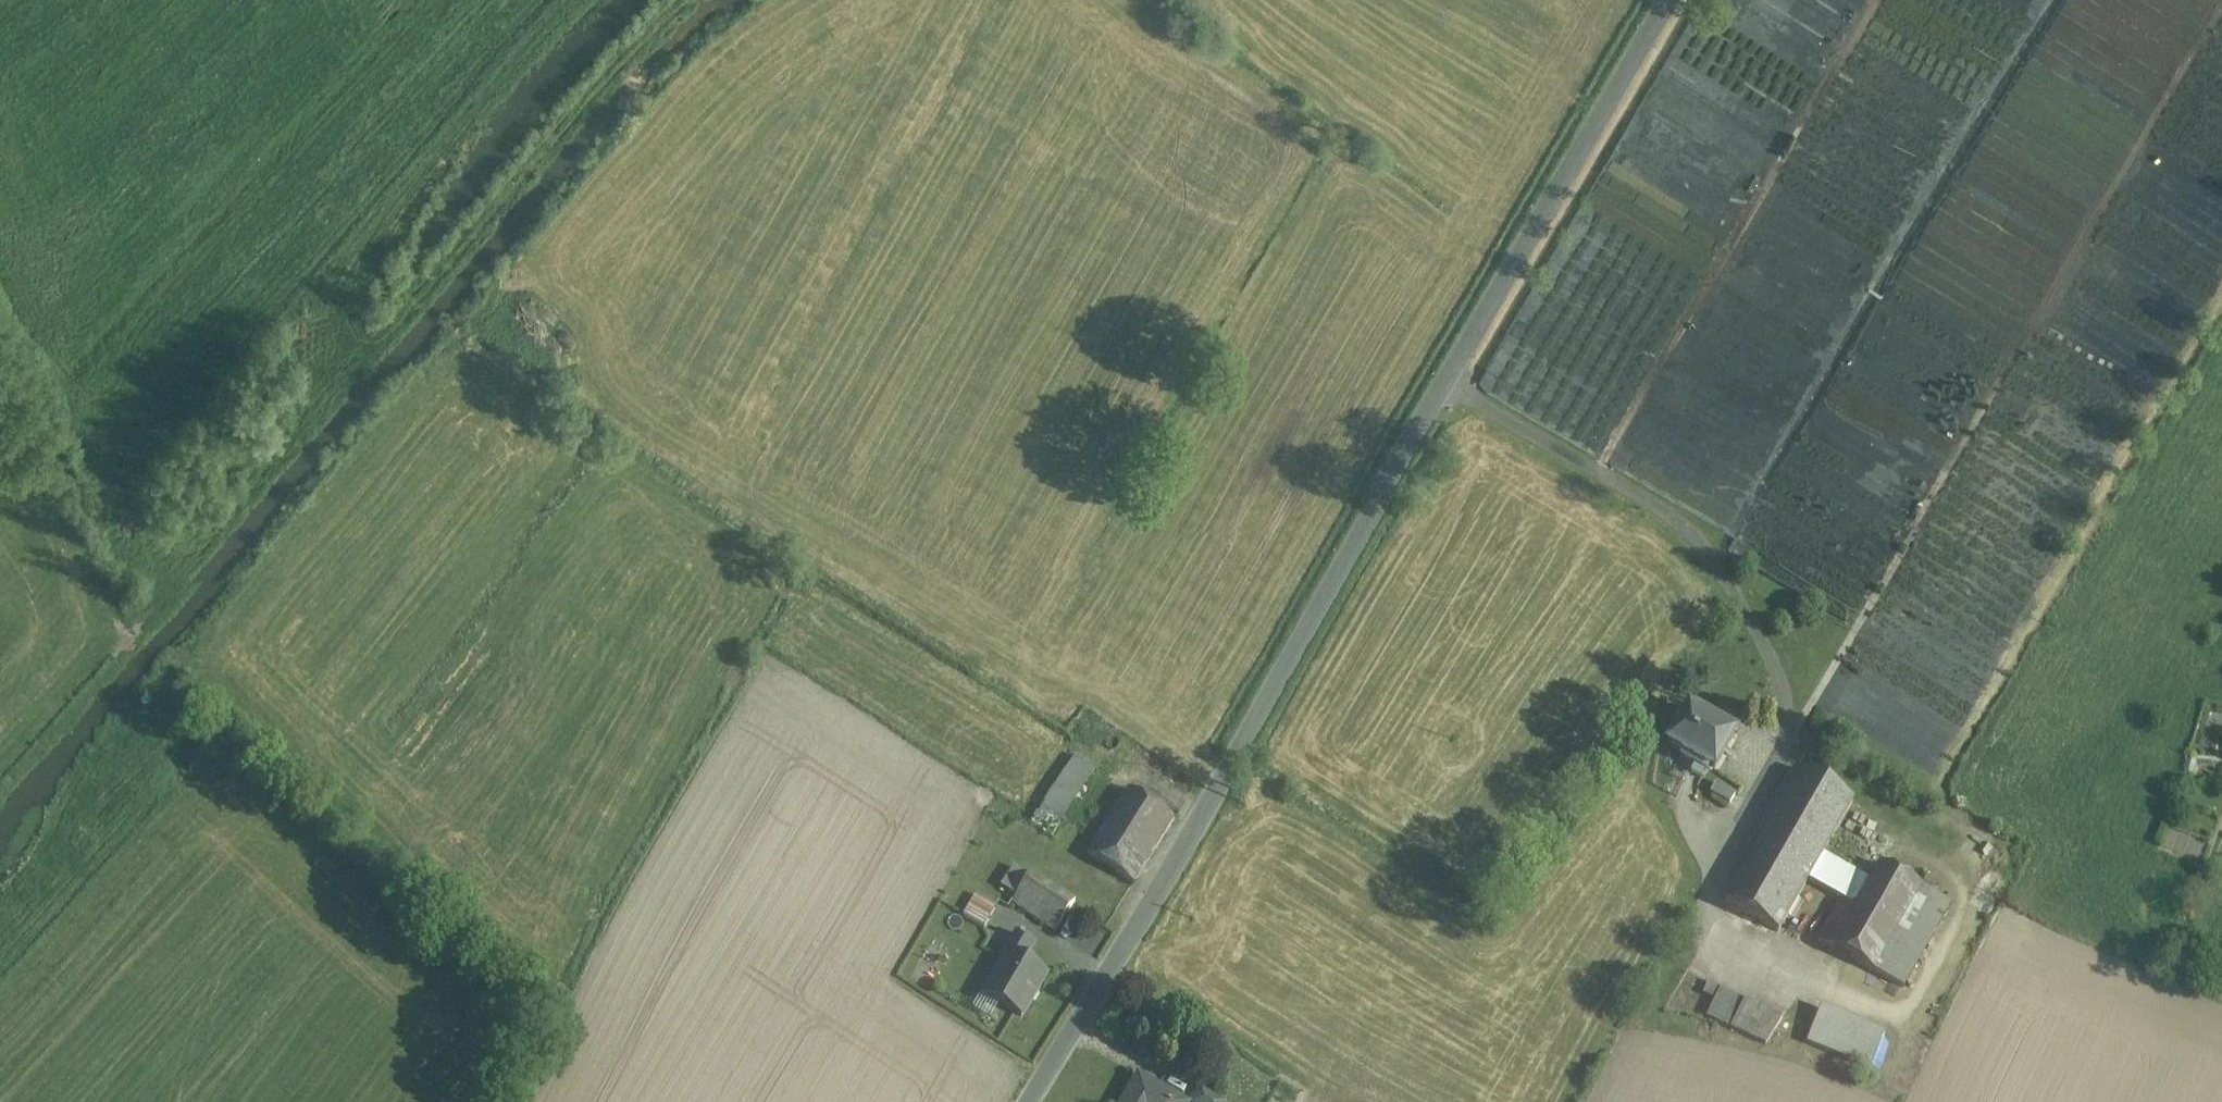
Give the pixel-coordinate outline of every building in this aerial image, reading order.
[(1735,734),(1688,707),(1667,744),(1683,753),(1680,758),(1694,766),(1696,761),(1714,771),(1735,734)] [(1078,756),(1035,820),(1055,833),(1098,769),(1078,756)] [(1780,794),(1747,853),(1752,856),(1725,903),(1777,933),(1808,880),(1842,900),(1818,942),(1831,950),(1879,866),(1831,839),(1853,801),(1808,776),(1794,801),(1780,794)] [(1736,794),(1716,783),(1710,793),(1730,804),(1736,794)] [(1174,818),(1129,788),(1088,853),(1133,883),(1174,818)] [(1879,866),(1831,950),(1873,974),(1921,890),(1879,866)] [(1032,873),(1031,873),(1012,900),(1011,902),(1055,931),(1074,902),(1032,873)] [(1921,890),(1873,974),(1903,991),(1951,907),(1921,890)] [(996,907),(976,895),(963,916),(984,928),(996,907)] [(1016,934),(1002,958),(1004,960),(987,990),(1001,998),(998,1004),(1021,1017),(1046,974),(1025,961),(1034,944),(1016,934)] [(1746,1003),(1721,990),(1707,1017),(1732,1030),(1746,1003)] [(1781,1020),(1746,1003),(1732,1030),(1732,1032),(1766,1049),(1781,1020)] [(1884,1035),(1819,1009),(1804,1046),(1869,1072),(1884,1035)] [(1138,1079),(1125,1101),(1178,1101),(1138,1079)] [(1200,1093),(1195,1101),(1215,1101),(1200,1093)]
